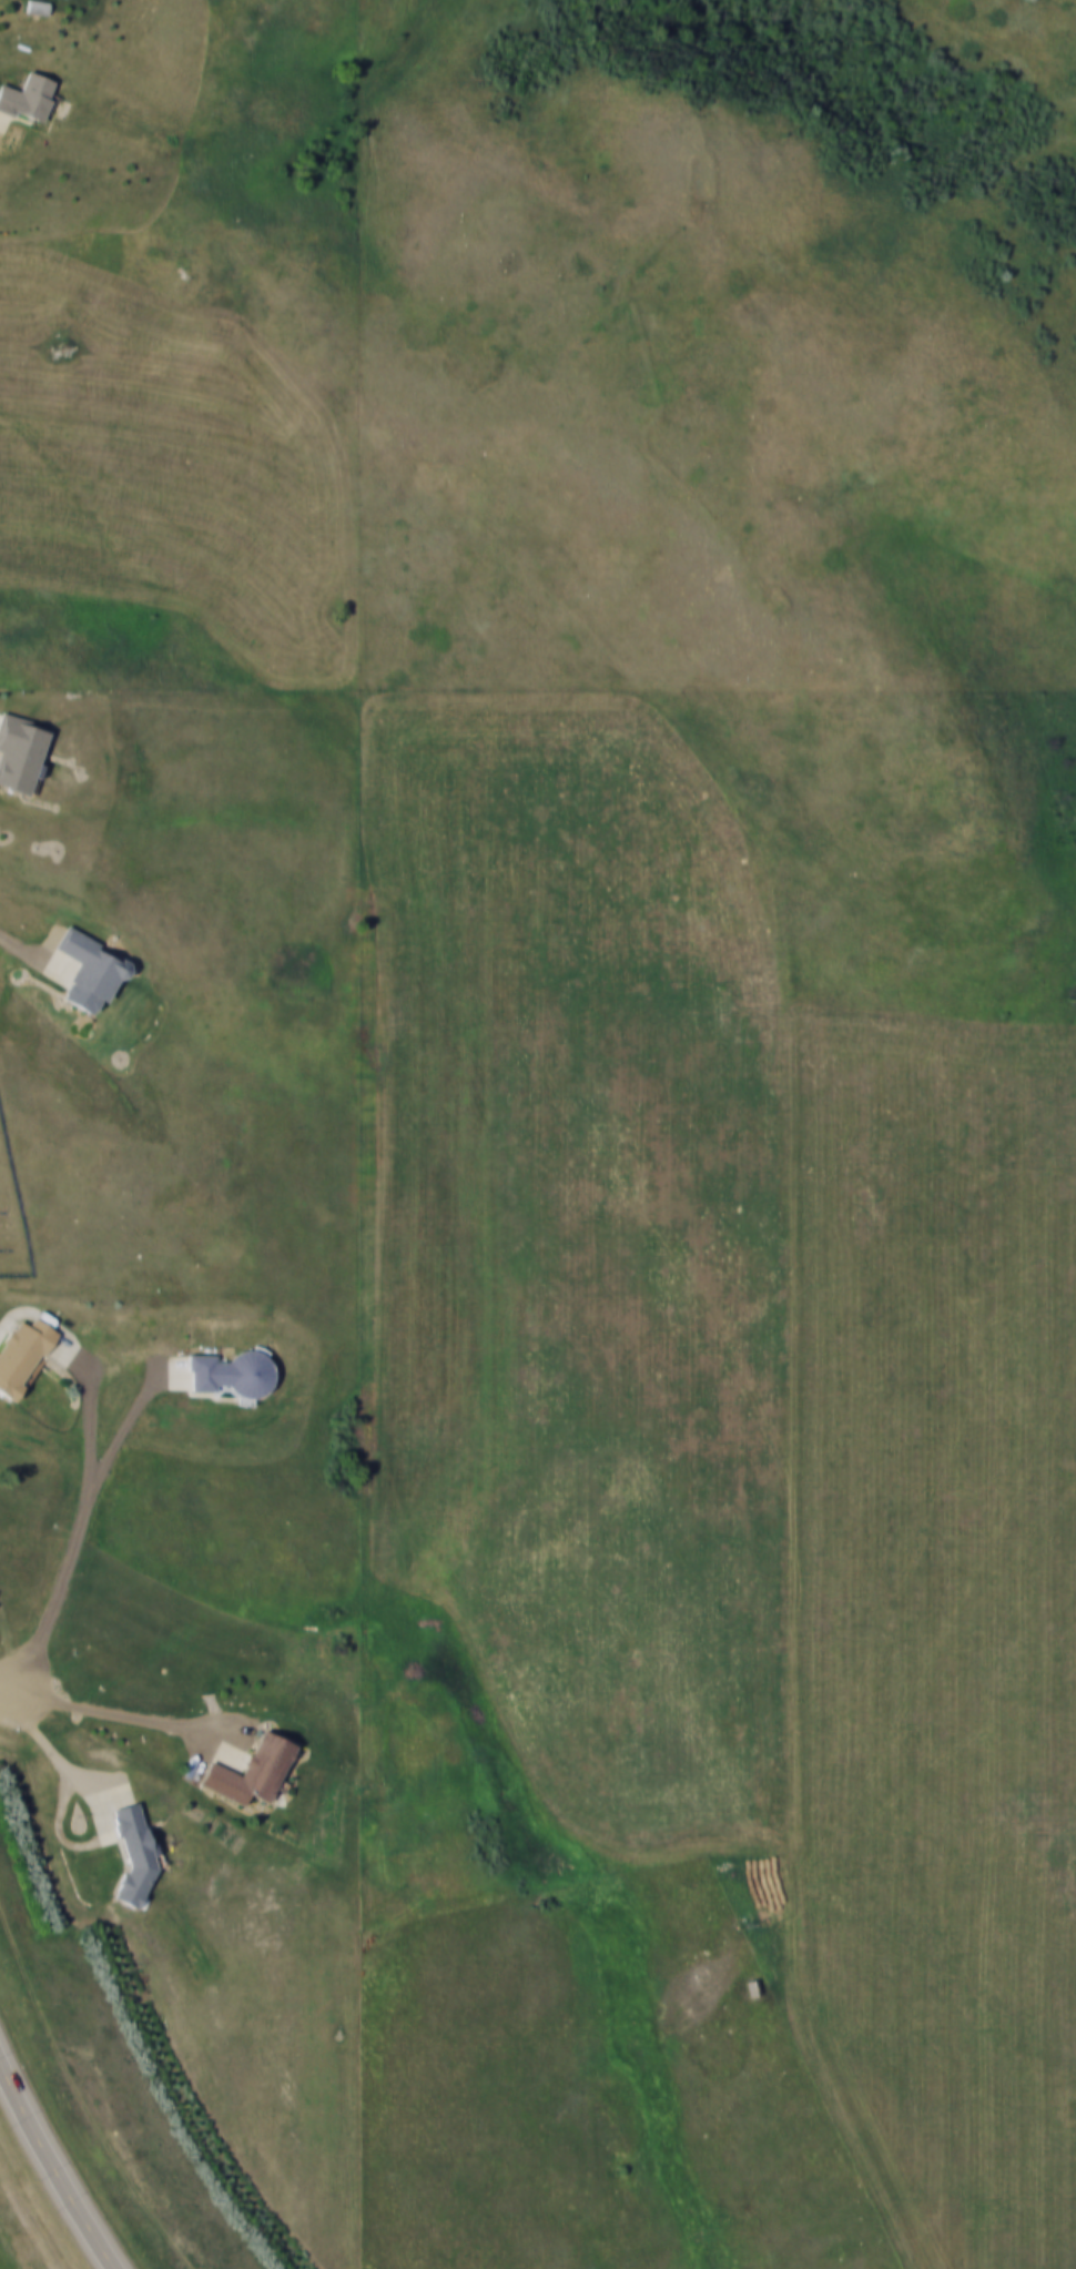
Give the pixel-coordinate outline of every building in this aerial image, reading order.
[(29,13),(50,12),(50,1),(29,1),(29,13)] [(44,123),(57,79),(29,71),(23,91),(1,84),(0,88),(0,110),(44,123)] [(0,754),(0,788),(32,797),(51,728),(2,714),(0,722),(0,752),(1,752),(0,754)] [(81,962),(63,998),(101,1017),(130,962),(67,930),(56,950),(81,962)] [(59,1327),(37,1316),(32,1327),(17,1319),(0,1351),(0,1391),(20,1401),(59,1327)] [(191,1356),(191,1391),(218,1391),(269,1392),(270,1352),(234,1352),(234,1363),(217,1363),(217,1356),(191,1356)] [(211,1762),(201,1785),(247,1804),(251,1793),(272,1802),(297,1743),(262,1728),(242,1775),(211,1762)] [(114,1807),(128,1865),(114,1896),(139,1906),(141,1906),(159,1868),(142,1801),(114,1807)]
